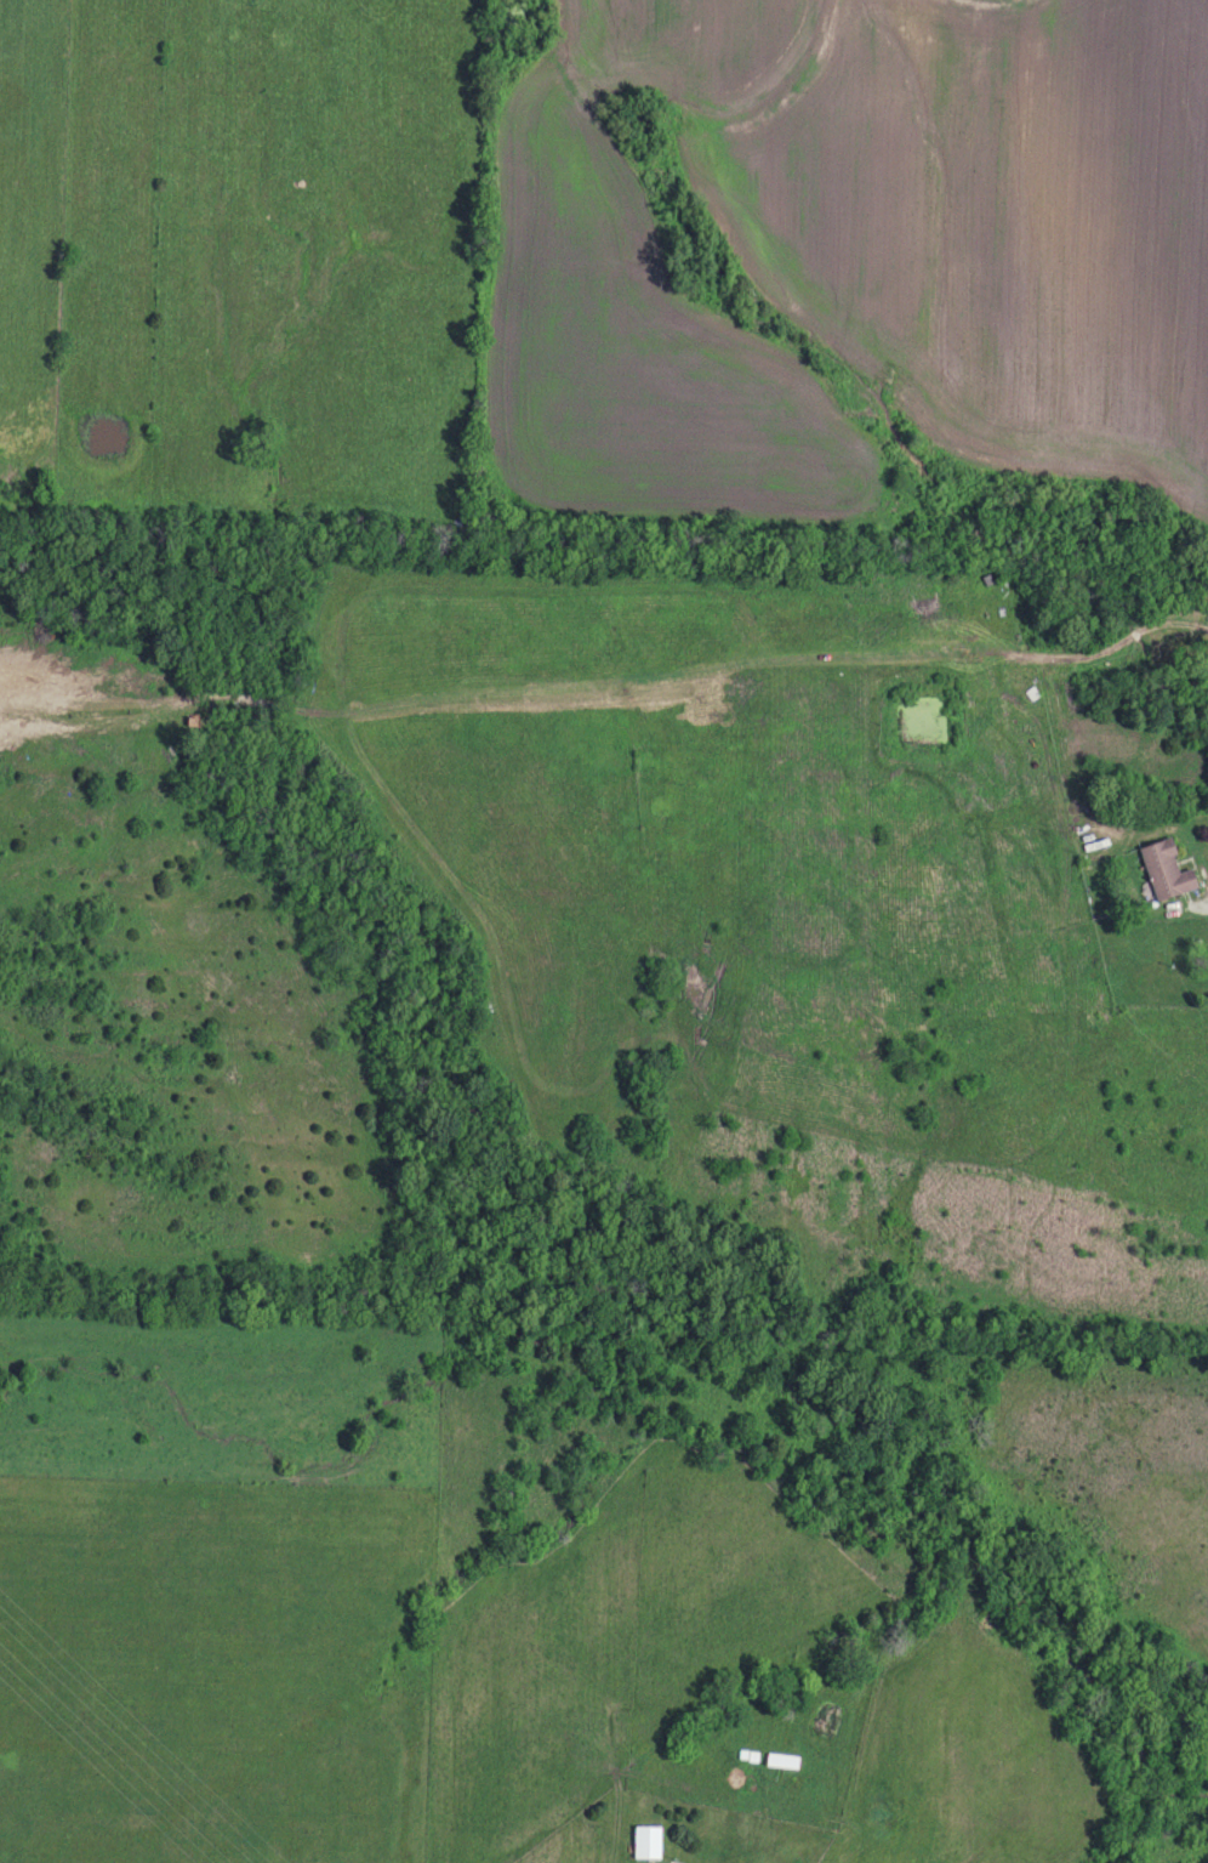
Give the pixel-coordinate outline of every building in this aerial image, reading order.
[(1188,869),(1176,873),(1167,839),(1137,848),(1152,901),(1194,889),(1188,869)] [(797,1769),(798,1755),(765,1753),(763,1767),(797,1769)] [(631,1858),(659,1858),(659,1826),(631,1826),(631,1858)]
